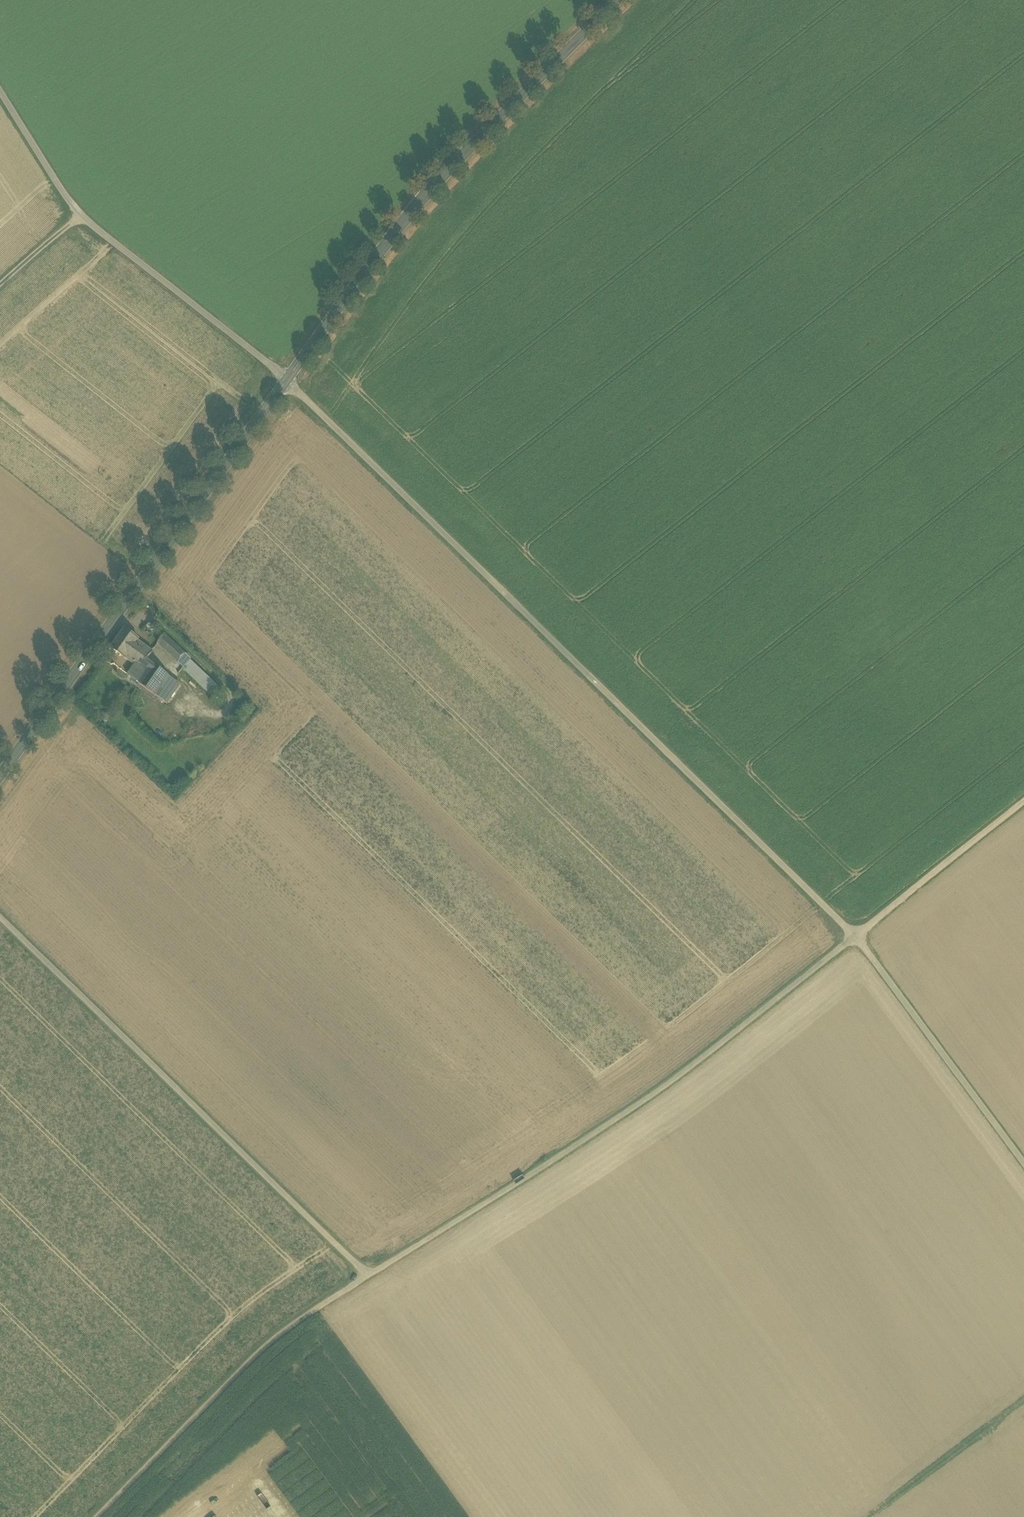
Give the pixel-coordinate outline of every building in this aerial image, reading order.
[(146,628),(153,633),(157,629),(149,624),(146,628)] [(112,647),(127,657),(138,641),(139,639),(125,629),(112,647)] [(185,653),(164,634),(159,643),(178,662),(183,655),(185,653)] [(138,641),(127,657),(136,663),(128,674),(134,679),(147,659),(152,651),(138,641)] [(183,655),(178,662),(183,668),(182,669),(212,696),(219,689),(190,664),(191,662),(183,655)] [(169,675),(147,659),(134,679),(155,694),(168,703),(181,684),(169,675)]
